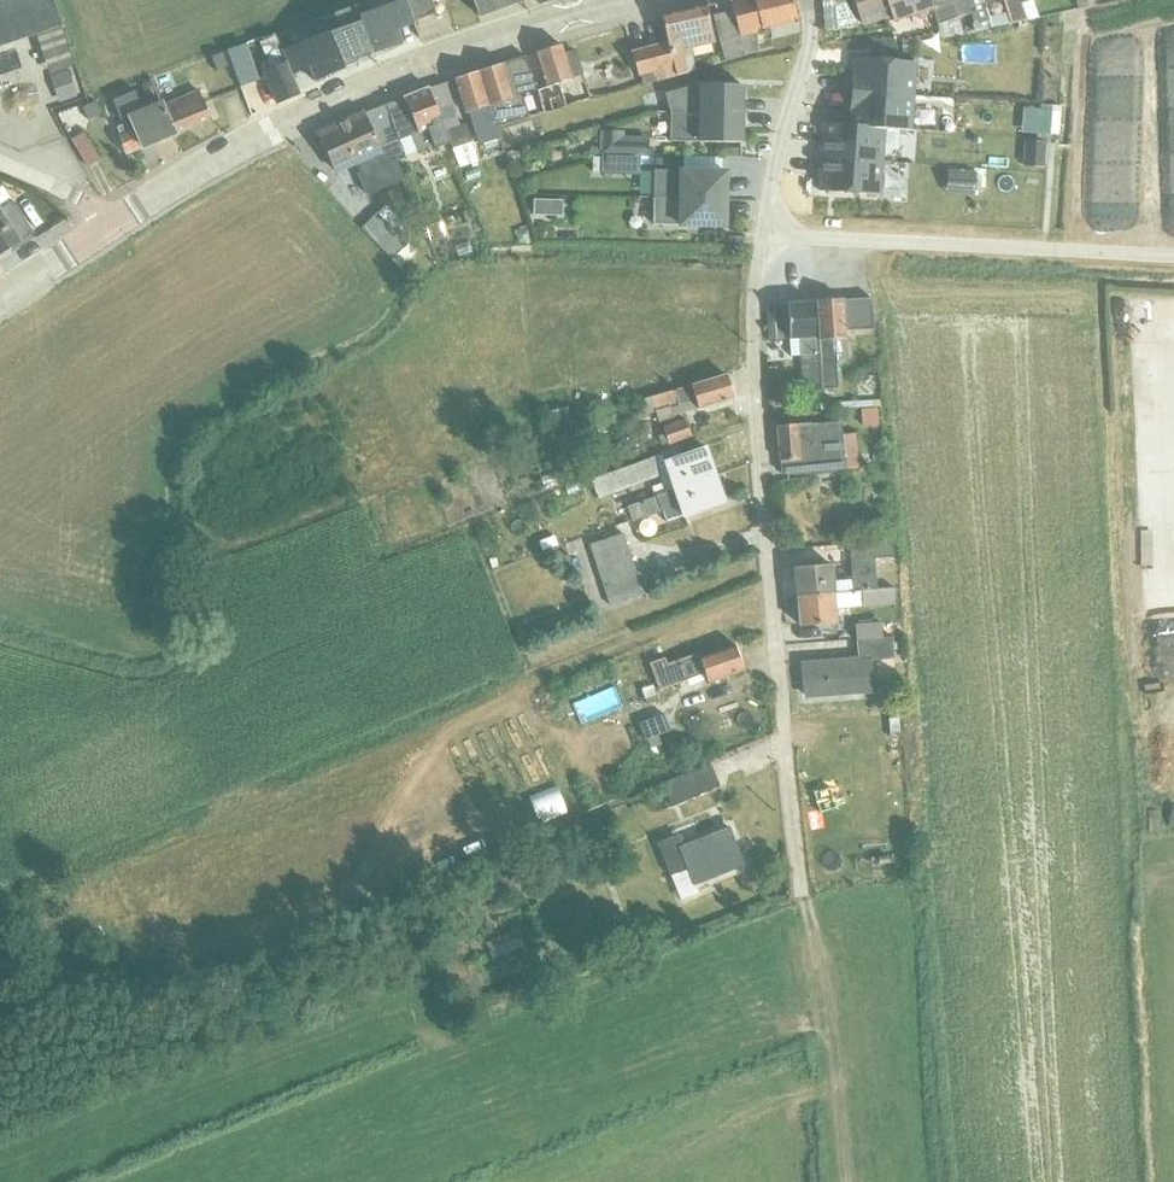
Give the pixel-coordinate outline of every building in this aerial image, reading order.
[(60,26),(63,25),(54,0),(0,0),(0,46),(36,34),(60,26)] [(407,0),(401,0),(359,17),(369,48),(381,44),(383,50),(402,44),(397,30),(415,24),(414,20),(407,0)] [(414,20),(437,13),(432,0),(433,0),(407,0),(414,20)] [(479,17),(523,0),(522,0),(473,0),(479,17)] [(771,39),(800,32),(791,0),(736,0),(730,1),(732,10),(740,36),(769,29),(771,39)] [(853,0),(821,0),(823,28),(856,28),(851,6),(855,5),(853,0)] [(855,5),(861,24),(889,13),(893,23),(909,16),(910,18),(915,17),(920,19),(927,17),(929,12),(932,10),(928,0),(853,0),(855,5)] [(932,10),(941,39),(964,34),(959,18),(970,14),(973,23),(971,24),(973,32),(991,28),(988,17),(982,0),(928,0),(932,10)] [(1007,13),(988,17),(991,28),(1027,20),(1022,3),(1021,0),(1003,0),(1007,13)] [(1032,0),(1022,3),(1027,20),(1037,17),(1032,0)] [(1080,9),(1094,6),(1093,0),(1078,0),(1080,9)] [(668,41),(677,75),(695,70),(690,48),(714,43),(705,6),(661,16),(668,41)] [(740,36),(732,10),(712,16),(725,61),(745,56),(740,36)] [(60,26),(36,34),(50,74),(74,66),(60,26)] [(769,29),(740,36),(745,56),(760,52),(758,42),(771,39),(769,29)] [(328,31),(282,52),(292,75),(309,68),(315,81),(333,73),(330,67),(342,62),(328,31)] [(292,75),(282,52),(275,35),(261,41),(271,69),(264,72),(277,103),(300,94),(292,75)] [(1001,63),(1002,38),(967,36),(965,61),(1001,63)] [(677,75),(668,41),(631,50),(637,76),(641,75),(643,84),(677,75)] [(244,44),(227,49),(241,86),(256,81),(244,44)] [(571,78),(563,53),(560,45),(536,53),(547,87),(537,91),(545,113),(590,96),(583,74),(571,78)] [(24,65),(20,48),(0,52),(0,70),(24,65)] [(575,49),(563,53),(571,78),(583,74),(575,49)] [(525,57),(478,72),(496,126),(527,116),(520,94),(536,89),(525,57)] [(852,73),(851,91),(913,96),(915,62),(855,58),(854,73),(852,73)] [(69,71),(51,77),(59,101),(77,95),(69,71)] [(496,126),(478,72),(454,80),(465,113),(468,112),(479,145),(500,138),(496,126)] [(162,99),(159,100),(174,134),(210,118),(193,78),(177,86),(181,96),(165,104),(162,99)] [(615,80),(592,87),(594,96),(618,90),(615,80)] [(447,82),(429,88),(450,142),(459,167),(478,161),(467,123),(461,124),(447,82)] [(670,111),(742,114),(743,98),(742,98),(742,85),(699,84),(665,94),(670,111)] [(429,88),(364,113),(396,183),(405,179),(396,159),(416,150),(417,152),(434,146),(434,148),(450,142),(429,88)] [(174,134),(159,100),(143,108),(135,90),(113,100),(122,120),(128,118),(130,122),(117,127),(121,136),(119,137),(125,154),(174,134)] [(913,96),(851,91),(850,110),(851,110),(850,125),(884,127),(911,129),(913,96)] [(97,99),(82,105),(88,123),(104,117),(97,99)] [(1022,108),(1021,132),(1061,134),(1062,106),(1050,105),(1050,109),(1022,108)] [(742,114),(670,111),(670,142),(729,143),(729,157),(740,157),(741,143),(741,130),(742,130),(742,114)] [(396,183),(364,113),(319,134),(337,174),(357,165),(361,173),(357,174),(367,196),(396,183)] [(822,123),(820,157),(881,161),(884,127),(850,125),(822,123)] [(602,155),(640,155),(648,156),(649,137),(624,136),(624,131),(599,131),(598,146),(591,146),(591,155),(602,153),(602,155)] [(85,133),(72,140),(86,165),(99,158),(85,133)] [(1026,142),(1024,165),(1043,166),(1045,143),(1026,142)] [(640,155),(602,155),(601,175),(640,175),(640,155)] [(683,170),(722,171),(722,157),(683,156),(683,170)] [(881,161),(820,157),(819,175),(820,176),(819,191),(879,195),(881,161)] [(1144,167),(1125,167),(1125,202),(1144,202),(1144,167)] [(722,171),(683,170),(653,170),(653,197),(725,199),(726,182),(724,182),(724,171),(722,171)] [(725,199),(653,197),(653,225),(723,226),(723,216),(725,216),(725,199)] [(562,198),(532,198),(532,213),(562,213),(562,198)] [(33,233),(12,201),(0,209),(0,255),(33,233)] [(369,220),(361,228),(393,259),(401,266),(416,251),(377,212),(369,220)] [(816,360),(818,383),(818,389),(838,387),(836,360),(848,359),(845,331),(874,329),(872,298),(816,302),(819,338),(817,339),(819,360),(816,360)] [(818,383),(816,360),(813,302),(787,304),(790,356),(800,355),(802,384),(818,383)] [(782,309),(767,310),(769,340),(783,339),(782,309)] [(693,400),(696,409),(732,398),(725,374),(641,400),(645,415),(656,412),(693,400)] [(879,399),(820,403),(820,409),(880,406),(879,399)] [(693,400),(656,412),(658,420),(696,409),(693,400)] [(567,407),(540,413),(541,424),(569,419),(567,407)] [(685,418),(656,429),(661,445),(668,443),(669,446),(692,438),(685,418)] [(802,472),(845,468),(857,467),(855,433),(843,434),(842,421),(778,426),(781,460),(800,459),(802,472)] [(665,461),(682,455),(679,445),(660,452),(660,454),(662,453),(665,461)] [(662,453),(660,454),(590,478),(598,498),(659,476),(661,483),(652,486),(655,496),(715,475),(705,447),(682,455),(665,461),(662,453)] [(800,459),(781,460),(781,474),(797,475),(814,474),(832,472),(843,470),(845,469),(845,468),(802,472),(800,459)] [(715,475),(655,496),(627,506),(632,522),(663,511),(666,521),(723,501),(715,475)] [(623,533),(589,544),(610,606),(644,594),(636,569),(623,533)] [(797,596),(877,590),(875,558),(892,557),(891,541),(850,543),(852,579),(835,580),(833,564),(795,567),(797,596)] [(568,554),(556,559),(561,579),(574,574),(568,554)] [(877,590),(797,596),(800,625),(837,622),(836,608),(895,604),(894,588),(877,590)] [(857,639),(883,637),(882,622),(856,623),(857,639)] [(883,637),(857,639),(858,659),(803,663),(806,696),(874,690),(871,660),(895,658),(893,637),(883,637)] [(665,657),(650,663),(659,689),(704,674),(708,683),(743,671),(734,644),(701,656),(700,652),(667,663),(665,657)] [(664,713),(639,722),(645,739),(670,730),(664,713)] [(710,763),(663,783),(672,806),(720,786),(715,773),(710,763)] [(679,834),(658,842),(680,898),(696,892),(694,885),(744,865),(728,827),(683,844),(679,834)] [(514,933),(487,944),(492,956),(519,944),(514,933)]
